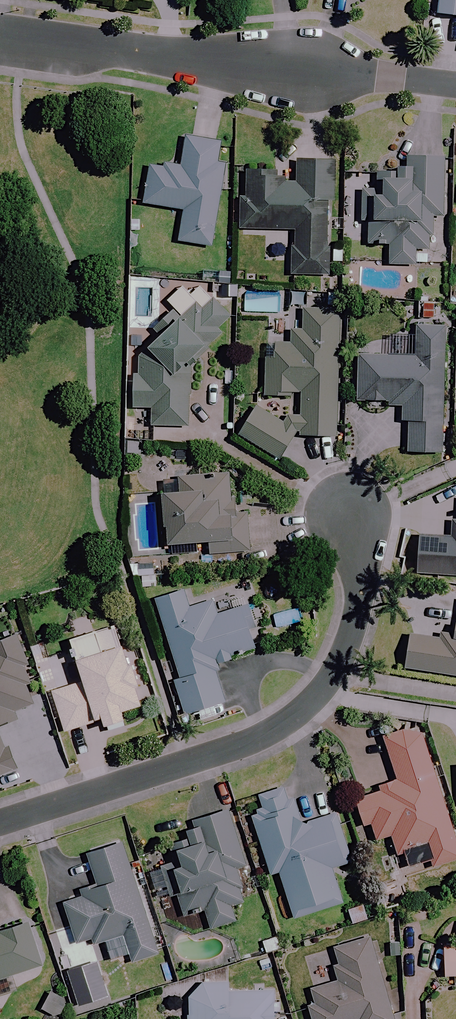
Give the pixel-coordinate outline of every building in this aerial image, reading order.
[(434,15),(455,17),(455,0),(435,0),(434,15)] [(218,143),(181,138),(176,169),(148,165),(142,206),(180,211),(175,243),(209,248),(221,165),(215,164),(218,143)] [(365,216),(365,245),(385,245),(385,265),(411,265),(412,252),(428,252),(428,232),(440,232),(441,158),(402,158),(402,178),(373,178),(373,190),(360,190),(359,216),(365,216)] [(293,161),(293,171),(293,184),(273,184),(274,171),(238,170),(237,229),(287,230),(286,275),(324,276),(326,201),(329,201),(330,162),(293,161)] [(148,409),(146,444),(183,446),(185,412),(188,364),(221,334),(216,328),(226,318),(208,298),(197,308),(192,302),(146,345),(145,360),(136,359),(135,376),(132,376),(130,408),(142,409),(148,409)] [(293,436),(332,438),(338,311),(299,309),(298,329),(285,328),(284,344),(272,344),(272,355),(251,354),(248,410),(236,435),(282,458),(293,436)] [(354,355),(353,403),(381,404),(381,408),(397,409),(397,426),(403,426),(403,455),(440,456),(444,327),(411,326),(410,356),(354,355)] [(168,556),(250,551),(247,507),(231,508),(229,475),(164,479),(168,556)] [(452,510),(451,538),(414,537),(412,568),(455,570),(455,510),(452,510)] [(149,600),(181,713),(223,701),(213,665),(256,653),(247,624),(242,606),(217,613),(213,599),(187,606),(183,590),(149,600)] [(452,640),(405,633),(399,670),(455,679),(455,617),(452,640)] [(142,704),(113,623),(60,642),(76,684),(48,694),(62,733),(100,719),(103,727),(123,720),(120,712),(142,704)] [(15,635),(0,640),(0,725),(17,719),(14,711),(35,704),(21,666),(26,665),(15,635)] [(413,724),(378,736),(392,780),(375,785),(378,792),(351,801),(359,826),(367,824),(372,841),(387,836),(393,855),(399,853),(405,869),(427,861),(429,868),(455,859),(455,854),(413,724)] [(12,770),(0,738),(0,775),(12,770)] [(245,816),(269,878),(272,876),(289,920),(343,899),(331,868),(351,860),(333,814),(301,826),(290,798),(284,800),(280,790),(256,799),(260,810),(245,816)] [(247,865),(224,810),(180,828),(184,839),(163,848),(168,860),(144,870),(158,905),(171,899),(180,920),(200,912),(207,930),(235,919),(229,905),(247,897),(236,869),(247,865)] [(58,904),(71,944),(87,939),(90,946),(119,936),(128,963),(155,954),(118,843),(83,855),(94,885),(78,891),(80,897),(58,904)] [(39,967),(23,920),(0,927),(0,980),(39,967)] [(300,990),(308,1018),(390,1018),(365,937),(329,949),(338,980),(300,990)] [(455,975),(455,945),(442,945),(442,975),(455,975)] [(195,982),(196,996),(183,996),(184,1018),(272,1018),(271,990),(228,991),(227,981),(195,982)]
